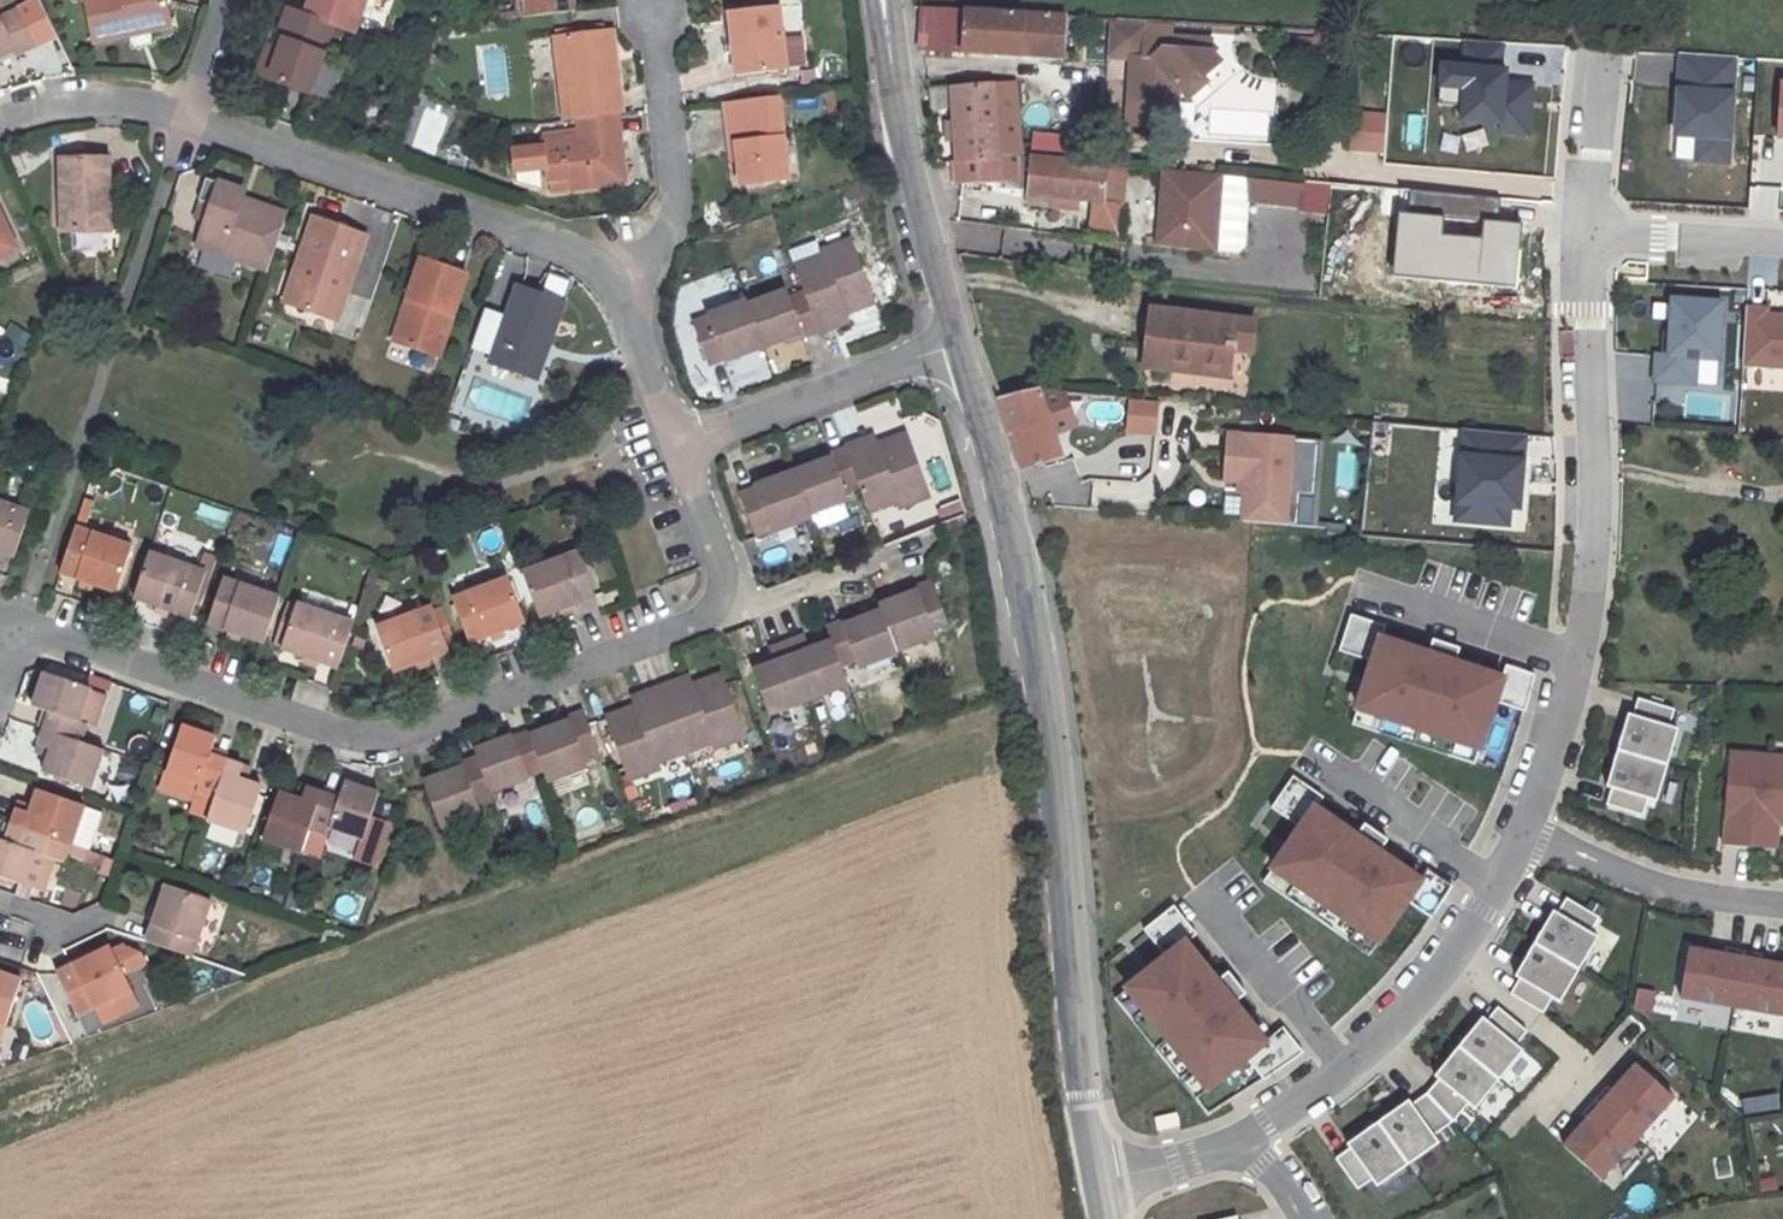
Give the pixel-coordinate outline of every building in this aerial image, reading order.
[(94,45),(170,28),(165,0),(85,0),(94,45)] [(306,16),(334,26),(354,33),(365,0),(312,0),(306,16)] [(576,13),(574,0),(514,0),(517,18),(576,13)] [(778,7),(728,12),(736,76),(737,76),(777,71),(786,70),(778,7)] [(925,7),(923,49),(1061,56),(1064,16),(925,7)] [(275,47),(263,81),(309,97),(334,26),(306,16),(289,10),(275,47)] [(12,51),(16,57),(32,47),(14,13),(0,20),(0,57),(12,51)] [(1175,104),(1176,84),(1193,69),(1200,76),(1218,60),(1209,48),(1210,37),(1145,33),(1145,20),(1109,18),(1105,53),(1130,55),(1124,122),(1173,126),(1173,119),(1169,114),(1169,104),(1175,104)] [(559,32),(559,38),(603,31),(602,26),(559,32)] [(612,30),(604,31),(608,63),(616,62),(612,30)] [(559,38),(554,38),(564,122),(578,120),(616,115),(622,114),(616,62),(608,63),(604,31),(603,31),(559,38)] [(1500,44),(1463,40),(1461,68),(1439,66),(1436,106),(1461,108),(1459,122),(1499,125),(1499,134),(1526,136),(1530,85),(1503,83),(1504,71),(1498,70),(1500,44)] [(266,44),(255,77),(263,81),(275,47),(266,44)] [(1727,163),(1733,56),(1679,52),(1674,135),(1696,137),(1695,161),(1727,163)] [(1186,95),(1204,79),(1200,76),(1193,69),(1176,84),(1186,95)] [(777,71),(737,76),(738,82),(778,77),(777,71)] [(1000,158),(1021,156),(1015,82),(993,84),(1000,158)] [(993,84),(953,89),(959,160),(1000,158),(993,84)] [(580,139),(543,144),(543,149),(514,152),(517,175),(541,172),(540,166),(546,165),(549,182),(568,180),(570,192),(626,184),(616,115),(578,120),(579,133),(580,139)] [(781,122),(767,123),(769,142),(783,140),(781,122)] [(767,123),(728,128),(730,146),(736,145),(740,187),(788,181),(783,140),(769,142),(767,123)] [(579,133),(542,138),(543,144),(580,139),(579,133)] [(1035,137),(1033,157),(1083,162),(1085,142),(1035,137)] [(1083,162),(1033,157),(1021,156),(1020,189),(1030,190),(1030,195),(1035,195),(1099,201),(1102,202),(1105,164),(1083,162)] [(107,159),(62,159),(62,229),(108,229),(107,159)] [(1242,256),(1249,178),(1220,175),(1163,170),(1156,248),(1242,256)] [(284,221),(237,204),(240,195),(241,193),(205,179),(197,202),(210,206),(205,222),(197,247),(267,272),(284,221)] [(568,180),(549,182),(551,194),(570,192),(568,180)] [(1516,279),(1519,244),(1495,242),(1497,224),(1499,201),(1408,192),(1406,217),(1396,216),(1394,246),(1401,247),(1399,269),(1437,272),(1436,283),(1477,287),(1478,276),(1516,279)] [(240,195),(237,204),(284,221),(287,212),(240,195)] [(1099,201),(1035,195),(1034,205),(1099,211),(1099,201)] [(197,202),(192,218),(205,222),(210,206),(197,202)] [(16,251),(0,215),(0,258),(16,251)] [(311,220),(305,238),(313,240),(291,304),(337,320),(364,239),(311,220)] [(1495,242),(1519,244),(1521,226),(1497,224),(1495,242)] [(305,238),(283,302),(291,304),(313,240),(305,238)] [(850,324),(844,309),(851,306),(853,311),(874,303),(851,240),(818,252),(820,257),(795,266),(805,293),(820,335),(850,324)] [(1391,280),(1436,283),(1437,272),(1399,269),(1401,247),(1394,246),(1391,280)] [(421,262),(406,305),(413,307),(400,345),(438,358),(466,279),(421,262)] [(1477,287),(1516,290),(1516,279),(1478,276),(1477,287)] [(516,287),(489,364),(530,379),(542,344),(550,347),(564,305),(516,287)] [(785,291),(748,304),(765,347),(783,341),(802,334),(804,340),(820,335),(805,293),(788,299),(785,291)] [(747,300),(690,321),(708,368),(765,347),(748,304),(747,300)] [(1721,303),(1671,300),(1667,356),(1655,356),(1653,382),(1693,384),(1695,359),(1718,361),(1721,303)] [(406,305),(393,343),(400,345),(413,307),(406,305)] [(1745,308),(1742,365),(1782,368),(1782,316),(1766,315),(1766,309),(1745,308)] [(1154,346),(1152,366),(1194,371),(1194,366),(1228,370),(1231,344),(1252,347),(1254,323),(1150,310),(1146,345),(1154,346)] [(802,334),(783,341),(785,347),(804,340),(802,334)] [(542,344),(530,379),(538,381),(550,347),(542,344)] [(1146,345),(1143,365),(1152,366),(1154,346),(1146,345)] [(1036,391),(1000,399),(1022,468),(1061,458),(1036,391)] [(1157,431),(1159,402),(1135,399),(1133,430),(1157,431)] [(1525,434),(1465,429),(1457,519),(1508,523),(1510,506),(1513,461),(1522,462),(1525,434)] [(875,435),(845,447),(859,489),(868,514),(895,504),(898,512),(931,499),(907,432),(886,440),(888,445),(879,449),(875,435)] [(1243,522),(1282,524),(1286,478),(1292,479),(1295,439),(1230,433),(1226,473),(1247,475),(1245,492),(1243,522)] [(845,447),(829,453),(832,459),(795,472),(810,516),(847,502),(845,494),(859,489),(845,447)] [(1519,507),(1522,462),(1513,461),(1510,506),(1519,507)] [(795,472),(738,493),(754,539),(810,517),(810,516),(795,472)] [(1240,480),(1239,491),(1245,492),(1247,475),(1226,473),(1226,479),(1240,480)] [(1282,524),(1288,525),(1292,479),(1286,478),(1282,524)] [(85,501),(76,528),(84,531),(93,504),(85,501)] [(16,557),(31,512),(0,502),(0,551),(16,557)] [(76,528),(60,572),(118,592),(133,548),(84,531),(76,528)] [(578,552),(523,572),(541,617),(595,596),(578,552)] [(135,597),(193,618),(197,604),(208,574),(211,575),(216,558),(205,554),(199,571),(149,553),(135,597)] [(201,606),(211,575),(208,574),(197,604),(201,606)] [(511,577),(452,599),(469,644),(528,621),(511,577)] [(224,579),(209,623),(267,642),(282,598),(224,579)] [(935,637),(932,630),(948,624),(930,580),(916,585),(919,593),(887,605),(879,608),(881,614),(896,653),(935,637)] [(916,585),(885,598),(887,605),(919,593),(916,585)] [(283,647),(283,648),(342,668),(356,623),(297,603),(296,607),(283,647)] [(283,647),(296,607),(288,605),(276,644),(283,647)] [(433,606),(375,627),(393,672),(449,651),(447,645),(436,615),(433,606)] [(457,640),(446,611),(436,615),(447,645),(457,640)] [(861,612),(841,621),(844,629),(865,621),(861,612)] [(841,621),(823,627),(829,642),(839,668),(856,660),(859,668),(896,653),(881,614),(865,621),(844,629),(841,621)] [(1371,663),(1356,710),(1479,750),(1493,703),(1524,713),(1533,675),(1504,666),(1500,680),(1453,665),(1457,650),(1431,641),(1426,656),(1379,641),(1383,627),(1349,616),(1337,652),(1371,663)] [(802,634),(782,642),(806,700),(845,685),(839,668),(829,642),(809,650),(802,634)] [(782,642),(767,647),(773,663),(752,672),(769,714),(806,700),(782,642)] [(43,730),(81,743),(87,727),(96,730),(107,696),(90,689),(90,688),(46,673),(34,708),(50,714),(43,730)] [(689,677),(658,689),(683,756),(715,743),(716,748),(745,737),(720,675),(700,683),(702,690),(695,692),(689,677)] [(625,712),(606,719),(630,781),(658,770),(657,766),(683,756),(658,689),(631,700),(637,715),(628,718),(625,712)] [(1666,766),(1677,730),(1669,727),(1674,710),(1637,699),(1632,716),(1627,715),(1616,751),(1666,766)] [(1350,725),(1474,765),(1479,750),(1356,710),(1355,710),(1350,725)] [(552,730),(529,738),(542,772),(546,783),(587,766),(585,760),(600,754),(583,711),(568,717),(571,723),(552,730)] [(568,717),(550,724),(552,730),(571,723),(568,717)] [(182,727),(167,771),(200,783),(197,790),(217,798),(229,761),(211,754),(216,737),(182,727)] [(43,774),(90,790),(103,751),(43,730),(38,747),(50,751),(48,759),(43,774)] [(527,733),(475,752),(477,758),(490,793),(542,772),(529,738),(527,733)] [(50,751),(38,747),(35,755),(48,759),(50,751)] [(1666,766),(1616,751),(1605,788),(1610,789),(1605,806),(1642,817),(1647,800),(1655,802),(1666,766)] [(1782,826),(1782,767),(1772,767),(1773,757),(1728,754),(1722,845),(1761,848),(1763,824),(1777,825),(1782,826)] [(477,758),(463,764),(465,769),(446,777),(424,785),(440,829),(481,814),(479,808),(493,802),(490,793),(477,758)] [(246,836),(262,786),(248,781),(239,778),(243,766),(229,761),(217,798),(209,823),(246,836)] [(463,764),(443,771),(446,777),(465,769),(463,764)] [(243,766),(239,778),(248,781),(252,769),(243,766)] [(1300,829),(1272,870),(1378,943),(1406,903),(1431,920),(1451,888),(1427,870),(1418,882),(1378,854),(1387,842),(1364,826),(1355,839),(1314,810),(1322,798),(1292,778),(1271,809),(1300,829)] [(323,793),(311,829),(328,835),(331,827),(364,839),(379,792),(345,781),(339,798),(323,793)] [(293,796),(301,799),(305,787),(296,784),(293,796)] [(279,791),(263,839),(303,853),(311,829),(323,793),(305,787),(301,799),(293,796),(279,791)] [(48,837),(72,845),(85,804),(39,788),(34,804),(31,812),(17,807),(11,825),(48,837)] [(34,804),(19,799),(17,807),(31,812),(34,804)] [(1761,848),(1775,849),(1777,825),(1763,824),(1761,848)] [(23,885),(36,850),(43,853),(48,837),(11,825),(6,841),(0,839),(0,877),(23,885)] [(1378,943),(1272,870),(1263,883),(1368,957),(1378,943)] [(166,884),(147,942),(194,958),(213,900),(166,884)] [(1552,912),(1533,945),(1578,971),(1597,938),(1589,934),(1598,919),(1565,899),(1556,914),(1552,912)] [(1126,990),(1207,1090),(1246,1059),(1263,1081),(1302,1054),(1282,1029),(1263,1044),(1233,1005),(1245,995),(1227,973),(1215,983),(1184,945),(1196,936),(1173,907),(1143,931),(1165,959),(1126,990)] [(1559,1004),(1578,971),(1533,945),(1514,977),(1518,980),(1509,995),(1541,1015),(1551,1000),(1559,1004)] [(111,946),(57,972),(78,1016),(98,1006),(129,990),(132,989),(111,946)] [(1708,946),(1707,953),(1723,956),(1725,949),(1708,946)] [(1733,1007),(1743,952),(1725,949),(1723,956),(1707,953),(1687,950),(1679,997),(1733,1007)] [(1743,952),(1733,1007),(1782,1016),(1782,967),(1776,965),(1759,962),(1761,955),(1743,952)] [(1761,955),(1759,962),(1776,965),(1777,958),(1761,955)] [(7,1023),(21,980),(0,973),(0,1021),(7,1023)] [(129,990),(98,1006),(104,1018),(135,1003),(129,990)] [(1113,1000),(1194,1101),(1207,1090),(1126,990),(1113,1000)] [(1526,1032),(1497,1008),(1486,1022),(1482,1019),(1458,1048),(1498,1081),(1522,1052),(1515,1046),(1526,1032)] [(1474,1110),(1498,1081),(1458,1048),(1434,1078),(1438,1081),(1426,1095),(1452,1123),(1467,1105),(1474,1110)] [(1594,1101),(1636,1139),(1672,1098),(1635,1066),(1623,1080),(1611,1093),(1606,1088),(1594,1101)] [(1617,1075),(1606,1088),(1611,1093),(1623,1080),(1617,1075)] [(1433,1137),(1452,1123),(1426,1095),(1411,1106),(1408,1101),(1377,1123),(1407,1166),(1438,1144),(1433,1137)] [(1636,1139),(1594,1101),(1581,1115),(1587,1120),(1576,1133),(1563,1147),(1599,1180),(1636,1139)] [(1176,1115),(1155,1120),(1157,1131),(1179,1126),(1176,1115)] [(1576,1133),(1587,1120),(1581,1115),(1570,1128),(1576,1133)] [(1407,1166),(1377,1123),(1346,1146),(1348,1150),(1334,1160),(1356,1191),(1371,1181),(1376,1188),(1407,1166)]
